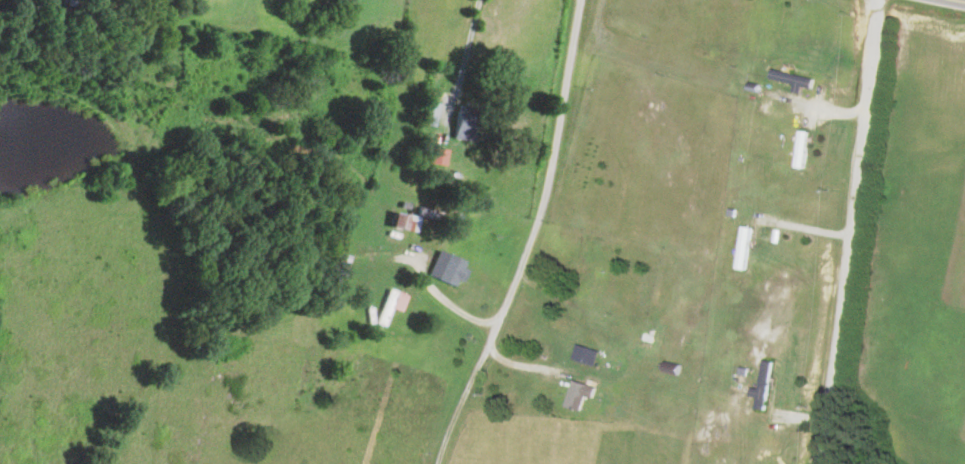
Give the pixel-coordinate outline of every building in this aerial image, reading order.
[(450,139),(469,139),(469,114),(450,114),(450,139)] [(425,162),(442,165),(445,149),(428,146),(425,162)] [(412,231),(414,215),(387,212),(385,228),(412,231)] [(463,260),(433,251),(426,276),(455,285),(463,260)] [(399,312),(404,295),(386,289),(375,324),(385,327),(390,309),(399,312)] [(755,408),(765,410),(773,361),(762,359),(755,408)] [(584,396),(592,398),(596,386),(572,380),(564,406),(580,410),(584,396)]
